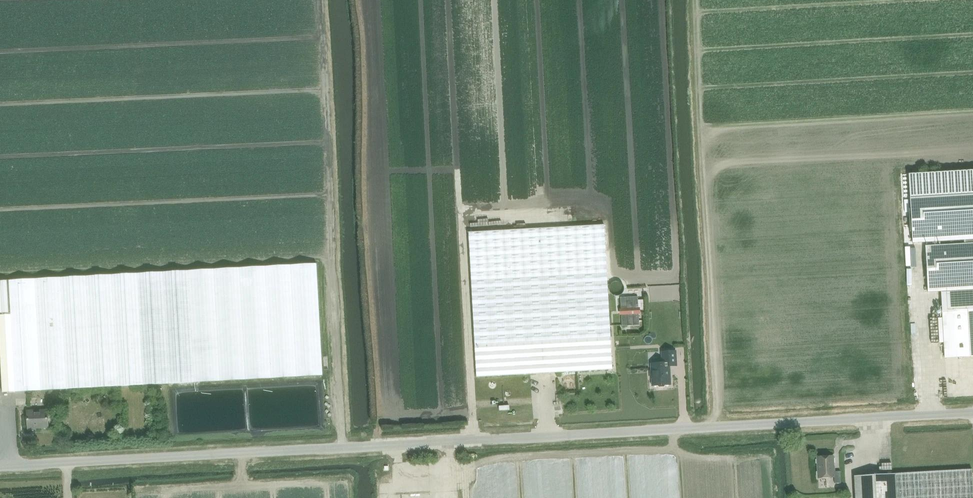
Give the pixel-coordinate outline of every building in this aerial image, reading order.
[(909,172),(913,242),(964,240),(965,246),(972,245),(972,168),(909,172)] [(477,378),(612,370),(603,218),(468,227),(477,378)] [(925,248),(928,292),(941,291),(945,358),(972,356),(972,245),(965,246),(925,248)] [(317,264),(189,271),(195,382),(323,375),(317,264)] [(189,271),(9,280),(15,392),(195,382),(189,271)] [(0,281),(0,314),(10,313),(9,280),(0,281)] [(638,298),(620,299),(622,327),(639,326),(638,298)] [(0,315),(0,348),(2,392),(15,392),(11,314),(0,315)] [(676,365),(675,351),(663,352),(663,361),(661,364),(652,364),(652,371),(651,372),(651,377),(653,378),(653,385),(658,385),(659,387),(664,386),(665,384),(670,384),(668,366),(676,365)] [(28,428),(49,427),(48,410),(27,411),(28,428)] [(819,478),(834,477),(835,483),(841,483),(840,471),(834,472),(833,456),(817,457),(819,478)] [(895,474),(896,497),(972,497),(972,486),(972,470),(895,474)] [(895,474),(854,476),(855,497),(896,497),(895,474)]
